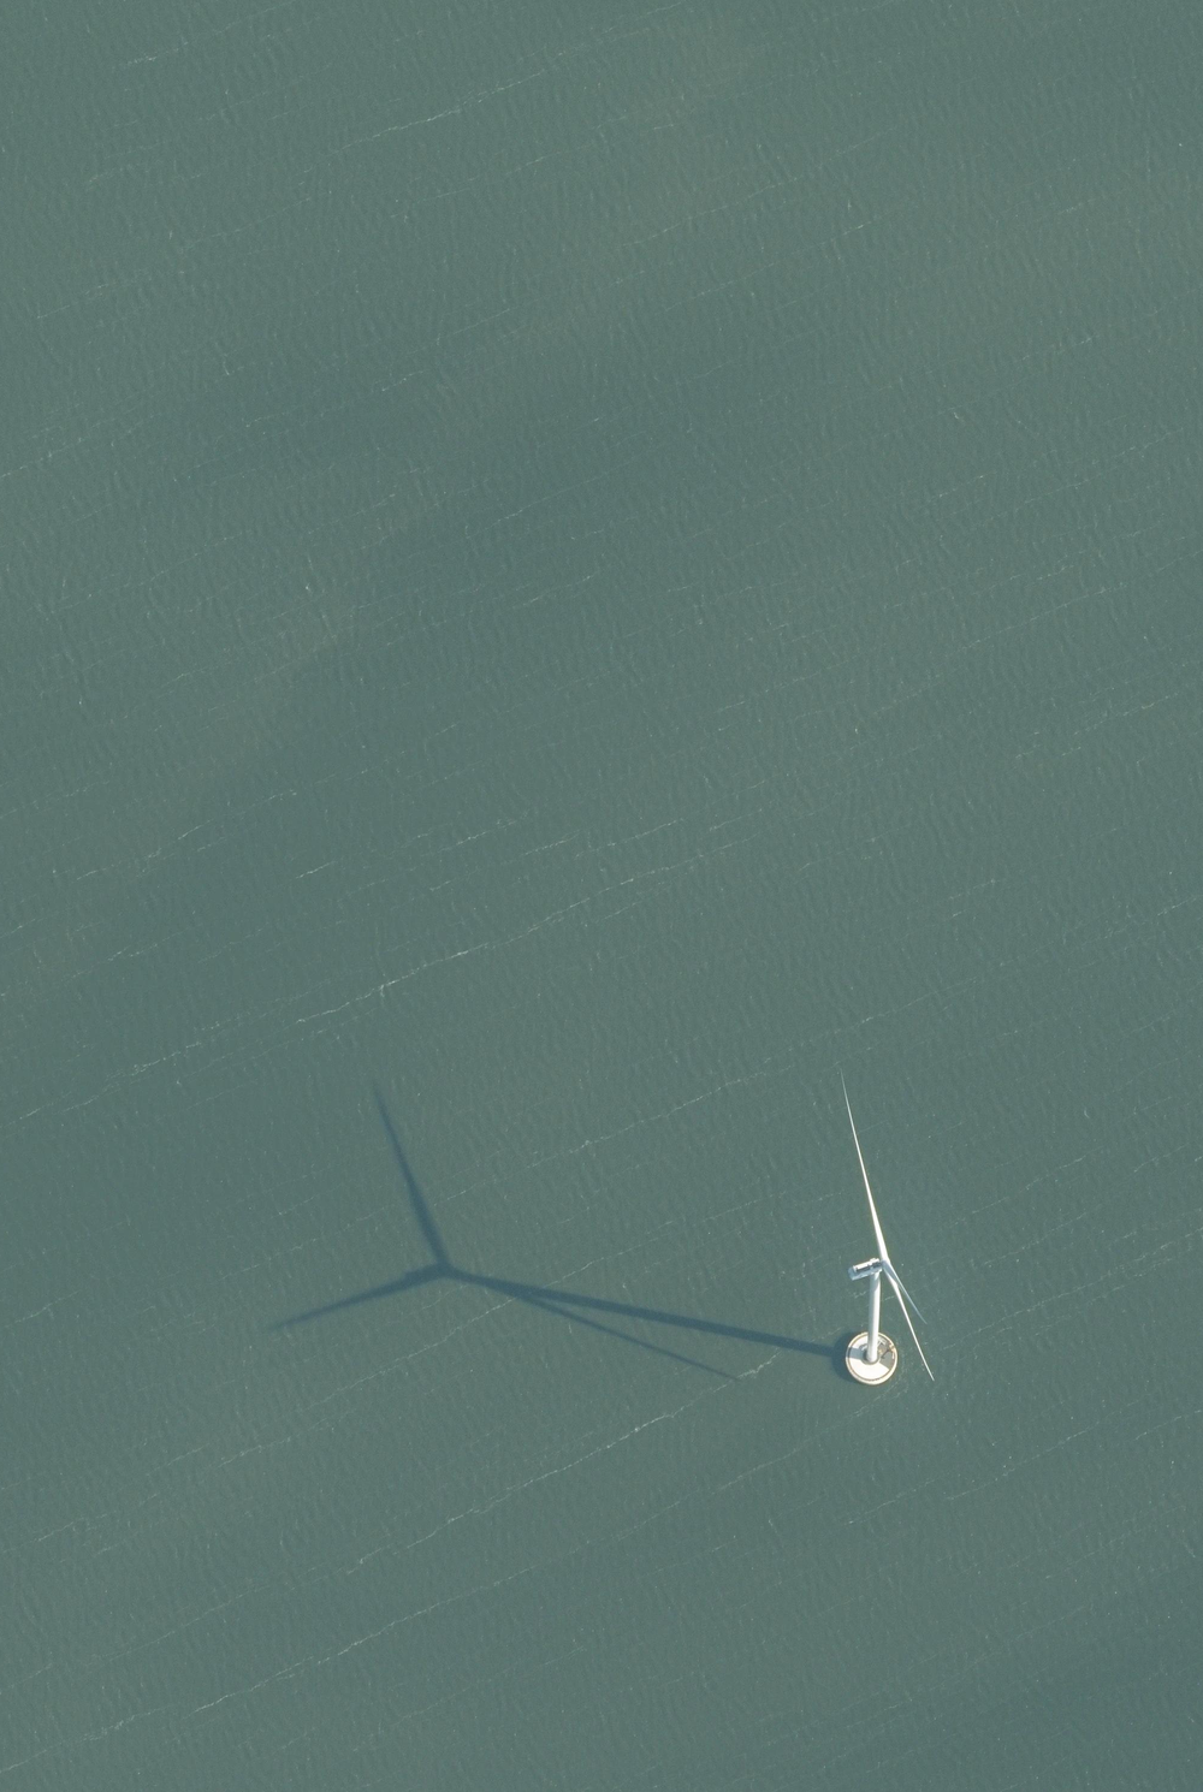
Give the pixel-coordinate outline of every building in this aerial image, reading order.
[(873,1358),(872,1357),(872,1356),(871,1355),(871,1354),(870,1354),(869,1353),(868,1353),(867,1353),(866,1353),(865,1354),(864,1354),(863,1355),(863,1356),(862,1356),(862,1357),(862,1358),(862,1359),(862,1360),(863,1361),(864,1362),(865,1363),(866,1363),(867,1363),(868,1363),(869,1363),(870,1363),(871,1362),(871,1361),(872,1361),(872,1360),(872,1359),(873,1358)]
